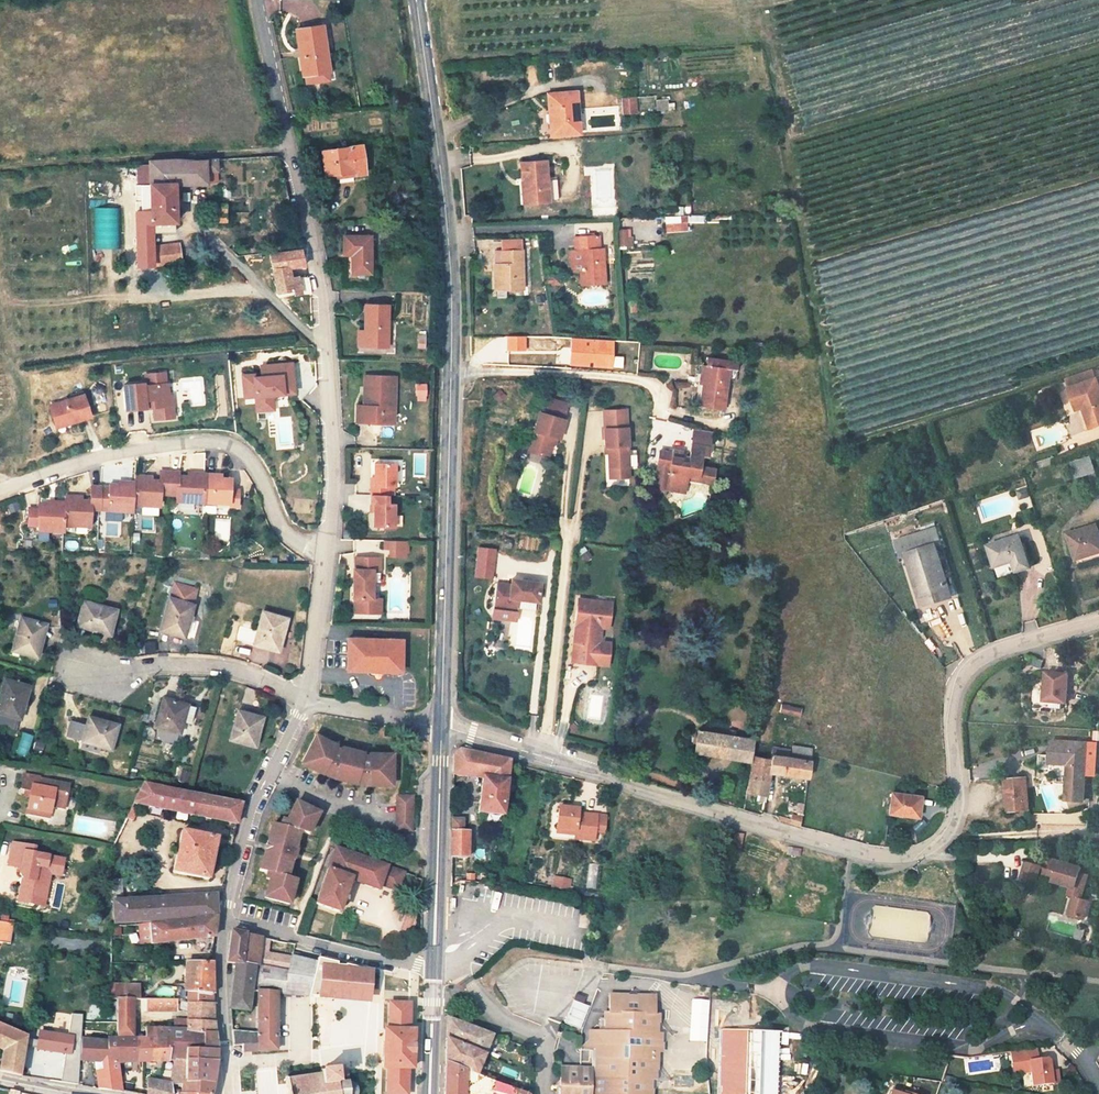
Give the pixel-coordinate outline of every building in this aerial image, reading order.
[(327,76),(322,27),(296,30),(301,79),(327,76)] [(548,93),(549,136),(575,136),(574,92),(548,93)] [(654,96),(642,96),(642,111),(655,110),(654,96)] [(622,113),(635,112),(635,97),(621,98),(622,113)] [(657,111),(669,109),(667,97),(655,99),(657,111)] [(364,173),(360,144),(322,149),(325,173),(339,171),(339,177),(340,182),(356,180),(355,174),(364,173)] [(140,266),(185,259),(182,240),(152,245),(151,232),(172,230),(172,223),(175,222),(173,184),(203,182),(206,182),(205,172),(216,172),(215,159),(181,162),(170,160),(147,162),(150,207),(138,208),(140,266)] [(545,180),(544,161),(520,163),(523,202),(547,200),(547,199),(558,198),(557,180),(545,180)] [(325,173),(326,179),(339,177),(339,171),(325,173)] [(216,172),(205,172),(206,182),(206,183),(216,183),(216,172)] [(227,210),(228,217),(242,216),(242,215),(251,214),(251,208),(227,210)] [(688,231),(687,215),(665,216),(665,232),(688,231)] [(577,248),(599,246),(598,235),(576,236),(577,248)] [(356,277),(371,276),(369,236),(343,237),(344,258),(355,258),(356,277)] [(494,263),(494,293),(522,293),(522,241),(502,241),(502,263),(494,263)] [(190,248),(191,258),(198,257),(197,247),(190,248)] [(307,279),(302,277),(299,277),(292,279),(290,267),(303,265),(299,248),(271,253),(281,300),(309,295),(308,286),(307,279)] [(581,285),(606,283),(603,248),(578,250),(581,285)] [(384,347),(386,306),(366,305),(364,346),(384,347)] [(424,348),(424,333),(416,333),(416,348),(424,348)] [(524,335),(502,335),(503,349),(524,350),(524,335)] [(610,340),(566,337),(565,364),(607,367),(610,340)] [(705,358),(704,364),(698,404),(720,408),(724,382),(735,383),(738,363),(705,358)] [(260,373),(240,374),(243,399),(254,398),(256,413),(275,411),(275,397),(284,396),(295,394),(292,362),(259,365),(260,373)] [(144,382),(122,384),(124,411),(145,409),(152,409),(153,420),(174,418),(172,393),(169,394),(167,382),(165,383),(164,371),(143,373),(144,382)] [(1091,431),(1098,428),(1098,385),(1098,381),(1096,381),(1092,371),(1066,380),(1077,413),(1084,410),(1091,431)] [(396,376),(365,376),(365,404),(358,404),(358,423),(396,423),(396,376)] [(426,402),(426,383),(415,382),(414,401),(426,402)] [(1042,410),(1057,407),(1052,386),(1038,389),(1042,410)] [(499,388),(491,394),(497,402),(506,396),(499,388)] [(88,410),(106,409),(105,398),(87,399),(88,410)] [(48,413),(54,429),(56,433),(70,428),(89,420),(81,400),(48,413)] [(627,409),(604,411),(606,447),(610,447),(610,454),(612,478),(631,477),(627,409)] [(1084,410),(1077,413),(1084,433),(1091,431),(1084,410)] [(528,452),(547,457),(551,443),(553,438),(556,438),(559,439),(565,420),(540,412),(528,452)] [(712,432),(695,429),(694,437),(711,440),(712,432)] [(660,453),(656,489),(669,491),(670,486),(687,488),(689,477),(699,478),(699,481),(714,483),(716,470),(701,468),(703,457),(709,457),(711,440),(694,437),(691,457),(683,456),(683,453),(674,452),(673,455),(660,453)] [(204,453),(192,454),(192,469),(204,469),(204,453)] [(1092,457),(1071,461),(1074,478),(1095,474),(1092,457)] [(1048,459),(1037,463),(1039,468),(1050,464),(1048,459)] [(370,487),(370,505),(374,505),(374,513),(374,527),(394,527),(394,505),(387,505),(387,487),(394,487),(394,465),(374,465),(374,479),(374,487),(370,487)] [(206,472),(204,504),(228,503),(230,506),(240,507),(239,488),(231,487),(232,476),(222,476),(222,472),(206,472)] [(134,484),(133,507),(159,507),(159,495),(168,496),(169,473),(160,473),(160,483),(150,482),(144,482),(144,478),(134,478),(134,484)] [(169,473),(168,496),(176,496),(176,503),(203,503),(204,475),(194,474),(194,478),(187,478),(178,477),(178,474),(169,473)] [(100,489),(99,512),(132,513),(133,507),(134,484),(124,484),(124,487),(118,487),(108,487),(108,489),(100,489)] [(1020,502),(1032,499),(1028,488),(1017,491),(1020,502)] [(64,505),(63,528),(90,529),(90,511),(99,512),(100,489),(90,489),(90,503),(81,503),(74,502),(75,499),(65,498),(64,505)] [(28,511),(27,528),(37,528),(37,533),(63,534),(63,528),(64,505),(54,504),(54,508),(48,508),(38,507),(38,512),(28,511)] [(1067,535),(1075,561),(1098,554),(1098,530),(1098,525),(1067,535)] [(925,604),(952,596),(936,545),(943,543),(938,527),(893,540),(898,557),(907,554),(918,593),(921,592),(925,604)] [(1020,537),(989,547),(996,566),(1014,560),(1019,575),(1031,571),(1020,537)] [(389,551),(389,555),(404,555),(405,544),(384,544),(383,551),(389,551)] [(496,548),(478,546),(474,577),(493,579),(496,548)] [(354,599),(354,613),(375,613),(375,598),(372,598),(372,582),(372,573),(379,573),(379,558),(355,557),(355,570),(356,570),(356,578),(353,578),(353,599),(354,599)] [(495,607),(510,608),(511,602),(519,603),(519,600),(539,601),(541,582),(512,580),(512,586),(497,584),(495,607)] [(169,595),(161,629),(182,634),(190,601),(169,595)] [(611,602),(578,599),(572,661),(598,664),(600,645),(596,644),(598,623),(609,624),(611,602)] [(82,603),(77,626),(109,633),(115,611),(82,603)] [(264,613),(255,645),(276,651),(284,618),(264,613)] [(942,625),(948,622),(946,616),(933,622),(942,641),(948,638),(942,625)] [(600,645),(598,664),(608,665),(610,642),(600,641),(601,627),(608,627),(609,624),(598,623),(596,644),(600,645)] [(27,624),(18,656),(19,656),(18,660),(28,663),(29,659),(42,662),(49,630),(27,624)] [(237,638),(250,642),(254,630),(240,626),(237,638)] [(402,641),(348,638),(346,670),(400,673),(402,641)] [(266,666),(271,653),(244,644),(240,656),(266,666)] [(1032,657),(1029,665),(1041,668),(1043,660),(1032,657)] [(1059,680),(1034,679),(1034,709),(1059,709),(1059,680)] [(22,735),(33,692),(10,686),(2,719),(0,719),(0,729),(22,735)] [(165,696),(157,727),(180,732),(183,719),(191,721),(195,703),(165,696)] [(800,717),(802,707),(781,703),(779,712),(800,717)] [(239,712),(232,741),(253,745),(260,717),(239,712)] [(86,744),(85,752),(102,756),(104,750),(115,752),(121,728),(92,721),(86,744)] [(328,774),(357,782),(362,783),(392,784),(392,753),(370,752),(370,755),(367,754),(364,754),(364,752),(342,746),(341,748),(336,746),(336,744),(316,734),(302,762),(328,774)] [(752,743),(696,734),(694,749),(720,753),(718,762),(749,767),(750,759),(752,743)] [(750,759),(749,767),(745,793),(766,796),(769,775),(807,780),(812,748),(790,745),(788,759),(771,757),(770,762),(750,759)] [(1045,745),(1045,751),(1045,767),(1063,767),(1062,784),(1062,808),(1079,809),(1080,746),(1045,745)] [(478,813),(501,815),(505,763),(458,750),(454,751),(451,752),(450,774),(480,781),(478,813)] [(44,782),(28,779),(25,793),(35,795),(31,813),(54,818),(55,811),(67,814),(73,791),(44,784),(44,782)] [(1003,812),(1023,810),(1023,780),(1003,781),(1003,812)] [(146,788),(139,801),(135,808),(143,809),(231,822),(231,826),(238,827),(239,823),(243,808),(244,805),(191,796),(146,788)] [(916,794),(892,791),(889,814),(914,817),(916,794)] [(411,796),(396,796),(396,830),(411,830),(411,796)] [(309,835),(312,828),(319,813),(295,802),(288,818),(284,827),(272,824),(259,870),(270,874),(266,889),(264,897),(290,903),(292,895),(296,881),(288,879),(292,863),(294,863),(298,842),(297,841),(300,833),(309,835)] [(788,822),(801,826),(803,802),(794,802),(793,812),(798,813),(798,816),(788,815),(788,822)] [(577,810),(557,808),(554,829),(574,831),(573,835),(593,837),(593,832),(603,833),(605,817),(576,814),(577,810)] [(139,815),(133,812),(128,822),(135,825),(139,815)] [(54,818),(31,813),(29,817),(52,823),(54,818)] [(460,822),(448,821),(446,858),(463,859),(465,833),(459,833),(460,822)] [(184,831),(175,871),(211,879),(215,861),(221,862),(223,854),(216,853),(219,838),(184,831)] [(401,835),(400,845),(409,846),(410,836),(401,835)] [(18,899),(32,902),(43,905),(51,871),(48,867),(50,855),(36,852),(37,845),(14,841),(10,862),(22,866),(21,872),(23,877),(18,899)] [(790,847),(789,855),(800,857),(801,849),(790,847)] [(400,892),(406,874),(336,848),(315,904),(339,912),(352,877),(380,888),(382,884),(400,892)] [(48,867),(51,871),(62,874),(65,858),(50,855),(48,867)] [(1044,875),(1054,879),(1055,875),(1051,874),(1055,860),(1052,859),(1049,869),(1046,868),(1044,875)] [(1072,886),(1070,896),(1074,897),(1069,914),(1085,919),(1090,902),(1082,899),(1089,875),(1081,873),(1083,868),(1055,860),(1051,874),(1055,875),(1054,879),(1054,881),(1072,886)] [(1028,862),(1024,877),(1037,881),(1041,866),(1028,862)] [(588,866),(587,889),(596,889),(597,867),(588,866)] [(574,879),(554,875),(551,888),(572,893),(574,879)] [(71,890),(74,879),(63,876),(60,888),(71,890)] [(113,903),(116,925),(150,921),(218,915),(219,912),(223,891),(122,902),(124,882),(112,881),(112,883),(111,900),(110,902),(113,903)] [(870,936),(927,942),(931,911),(873,905),(870,936)] [(152,941),(216,935),(218,915),(150,921),(152,941)] [(0,921),(0,942),(13,944),(17,924),(0,921)] [(227,961),(238,963),(251,965),(288,972),(290,959),(264,954),(266,939),(232,933),(227,961)] [(318,964),(311,994),(324,996),(336,997),(337,992),(369,995),(370,986),(374,987),(376,970),(348,963),(348,964),(339,963),(340,961),(320,956),(319,960),(318,964)] [(247,987),(256,988),(272,991),(295,992),(311,994),(318,964),(290,959),(288,972),(251,965),(247,987)] [(177,998),(188,999),(214,999),(214,962),(211,962),(190,962),(188,987),(177,987),(177,998)] [(233,991),(231,1007),(243,1007),(247,987),(251,965),(238,963),(233,991)] [(146,997),(173,998),(176,998),(177,998),(177,987),(156,987),(157,984),(111,982),(109,996),(114,997),(129,997),(146,997)] [(275,1048),(273,1008),(272,991),(256,988),(258,1024),(232,1026),(233,1043),(241,1042),(241,1048),(275,1048)] [(611,993),(611,1012),(606,1012),(606,1030),(590,1030),(590,1040),(579,1050),(595,1050),(595,1066),(561,1066),(561,1093),(655,1093),(655,1088),(659,1079),(659,1063),(663,1063),(663,1033),(659,1033),(659,1022),(661,1022),(661,1017),(663,1016),(663,1007),(659,1007),(659,993),(611,993)] [(114,997),(111,1029),(126,1029),(128,1007),(129,997),(114,997)] [(173,998),(146,997),(145,1010),(160,1010),(160,1008),(176,1008),(176,998),(173,998)] [(171,1021),(171,1026),(216,1028),(215,1017),(215,1013),(214,999),(188,999),(187,1015),(174,1014),(174,1021),(171,1021)] [(691,1000),(689,1041),(706,1042),(708,1000),(691,1000)] [(394,1028),(386,1029),(385,1065),(390,1066),(390,1093),(397,1093),(408,1093),(409,1069),(409,1066),(414,1066),(415,1028),(411,1028),(412,1001),(395,1001),(394,1028)] [(740,1003),(740,1027),(756,1027),(757,1004),(740,1003)] [(473,1077),(488,1035),(453,1019),(444,1015),(442,1066),(473,1077)] [(1,1069),(23,1073),(32,1035),(0,1024),(0,1045),(6,1047),(1,1069)] [(216,1028),(171,1026),(145,1025),(146,1029),(126,1029),(111,1029),(111,1034),(79,1034),(79,1056),(100,1057),(100,1086),(115,1088),(121,1089),(126,1090),(132,1091),(142,1093),(147,1093),(174,1093),(174,1092),(174,1079),(182,1079),(180,1045),(196,1044),(197,1033),(216,1034),(216,1028)] [(779,1033),(746,1032),(719,1030),(717,1093),(776,1093),(779,1033)] [(71,1054),(73,1036),(41,1031),(38,1049),(71,1054)] [(182,1079),(213,1080),(215,1068),(216,1061),(217,1056),(217,1052),(217,1046),(216,1034),(197,1033),(196,1044),(180,1045),(182,1079)] [(1036,1049),(1010,1052),(1012,1065),(1029,1062),(1031,1071),(1033,1087),(1059,1083),(1057,1071),(1050,1072),(1049,1061),(1046,1059),(1038,1060),(1036,1049)] [(1012,1065),(1013,1073),(1031,1071),(1029,1062),(1012,1065)] [(351,1081),(349,1067),(344,1068),(343,1065),(326,1067),(328,1082),(326,1084),(317,1073),(289,1077),(291,1093),(360,1093),(360,1091),(359,1087),(359,1085),(358,1084),(356,1082),(355,1081),(352,1080),(351,1081)] [(473,1077),(442,1066),(441,1093),(513,1093),(473,1077)] [(174,1092),(209,1093),(213,1080),(182,1079),(174,1079),(174,1092)]
